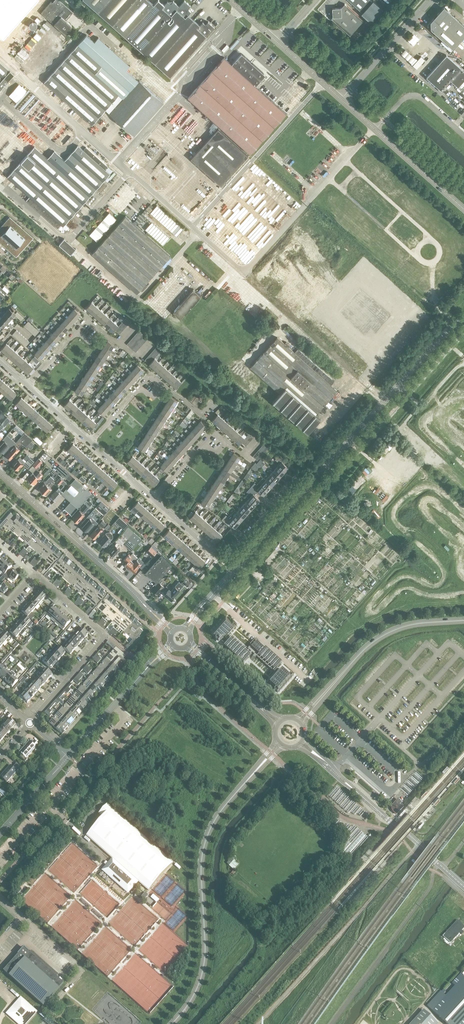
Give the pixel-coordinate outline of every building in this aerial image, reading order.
[(4,37),(37,0),(0,0),(0,34),(4,37)] [(41,12),(43,14),(59,29),(59,28),(63,32),(66,35),(71,29),(71,28),(72,27),(72,26),(71,25),(71,24),(65,20),(73,11),(60,0),(55,0),(53,2),(51,1),(41,12)] [(97,11),(108,0),(85,0),(97,11)] [(97,11),(112,25),(135,0),(108,0),(97,11)] [(112,25),(125,36),(154,4),(149,0),(135,0),(112,25)] [(154,4),(125,36),(155,63),(194,19),(188,14),(191,11),(189,9),(189,7),(190,5),(185,0),(184,0),(179,6),(173,0),(173,1),(172,1),(171,1),(170,1),(169,1),(168,1),(164,5),(159,0),(158,0),(154,4)] [(372,1),(371,0),(349,0),(362,12),(372,1)] [(332,8),(333,12),(333,17),(331,18),(350,35),(363,20),(345,3),(341,7),(332,8)] [(428,26),(454,49),(463,37),(463,25),(444,7),(428,26)] [(194,19),(155,63),(170,76),(214,27),(208,21),(207,23),(207,22),(205,22),(204,23),(202,21),(199,24),(194,19)] [(413,45),(419,38),(414,33),(408,40),(413,45)] [(95,42),(90,38),(87,35),(78,45),(60,65),(45,82),(50,87),(53,89),(60,96),(92,124),(105,109),(110,114),(113,110),(136,84),(139,81),(126,70),(130,65),(99,37),(95,42)] [(265,75),(241,53),(232,64),(224,57),(188,97),(250,153),(286,113),(282,109),(256,85),(265,75)] [(446,55),(426,77),(441,90),(450,80),(458,86),(463,80),(463,71),(446,55)] [(417,68),(425,59),(421,56),(418,60),(416,58),(411,63),(417,68)] [(0,62),(0,89),(2,87),(13,74),(0,62)] [(136,84),(113,110),(110,114),(134,136),(164,102),(140,81),(139,81),(136,84)] [(29,88),(16,103),(21,107),(20,108),(26,114),(40,98),(37,95),(29,88)] [(60,117),(46,132),(58,142),(72,127),(60,117)] [(221,185),(247,157),(248,155),(218,128),(191,158),(221,185)] [(86,147),(83,150),(78,145),(65,160),(64,160),(54,151),(47,158),(45,157),(34,147),(8,177),(30,196),(26,200),(58,228),(60,226),(61,224),(63,226),(96,189),(101,193),(108,185),(103,181),(110,174),(108,172),(110,170),(107,168),(108,167),(86,147)] [(97,240),(117,218),(110,212),(90,233),(97,240)] [(125,216),(92,253),(137,293),(170,256),(125,216)] [(0,230),(0,239),(13,251),(14,250),(16,252),(18,250),(19,250),(28,241),(27,240),(29,238),(26,235),(27,235),(23,230),(23,229),(19,225),(18,226),(13,222),(13,223),(10,221),(8,223),(7,223),(0,230)] [(163,245),(170,237),(152,222),(145,229),(163,245)] [(258,239),(256,237),(253,242),(261,248),(267,239),(264,236),(265,234),(262,233),(260,235),(261,235),(258,239)] [(70,254),(76,248),(64,238),(59,244),(70,254)] [(6,292),(7,293),(9,291),(9,289),(5,286),(3,288),(0,291),(0,299),(1,299),(5,294),(6,292)] [(201,296),(193,289),(173,312),(181,319),(201,296)] [(95,298),(86,308),(91,312),(96,306),(93,303),(97,299),(95,298)] [(96,306),(91,312),(95,316),(101,310),(98,307),(102,303),(100,301),(96,306)] [(10,308),(5,313),(12,318),(15,315),(21,320),(24,318),(17,312),(15,313),(14,312),(15,310),(12,307),(11,309),(10,308)] [(75,308),(72,311),(68,307),(66,309),(71,313),(77,318),(81,314),(75,308)] [(105,314),(100,320),(104,324),(109,318),(107,315),(110,311),(109,309),(105,314)] [(101,310),(95,316),(100,320),(105,314),(101,310)] [(12,318),(5,313),(1,317),(8,323),(12,318)] [(71,313),(67,317),(73,323),(77,318),(71,313)] [(109,318),(104,324),(108,328),(114,322),(111,319),(115,315),(113,313),(109,318)] [(73,323),(67,317),(64,320),(60,316),(58,318),(61,321),(63,322),(69,327),(73,323)] [(1,317),(0,319),(0,324),(4,327),(6,325),(8,323),(1,317)] [(63,322),(60,325),(53,318),(51,320),(59,327),(59,326),(60,328),(65,332),(69,327),(63,322)] [(114,322),(108,328),(113,332),(115,330),(117,327),(118,326),(114,322)] [(59,327),(55,331),(60,336),(61,336),(65,332),(60,328),(59,326),(59,327)] [(55,331),(52,334),(48,330),(46,332),(51,336),(51,335),(57,341),(61,336),(60,336),(55,331)] [(51,336),(48,338),(44,334),(44,335),(40,332),(39,334),(47,340),(53,345),(57,341),(51,335),(51,336)] [(277,336),(251,367),(276,388),(281,382),(283,380),(281,378),(283,376),(288,377),(304,391),(304,393),(306,395),(310,396),(316,397),(314,399),(318,403),(317,406),(319,408),(318,412),(338,389),(332,384),(335,379),(298,348),(295,351),(277,336)] [(10,339),(1,349),(6,353),(11,347),(8,345),(12,340),(10,339)] [(47,340),(44,343),(40,339),(38,341),(41,343),(43,344),(49,350),(53,345),(47,340)] [(108,340),(104,345),(111,350),(113,347),(118,349),(119,347),(108,340)] [(43,344),(40,347),(36,343),(34,345),(37,348),(39,349),(45,354),(49,350),(43,344)] [(111,350),(104,345),(101,350),(108,355),(108,354),(111,350)] [(11,347),(6,353),(10,357),(16,351),(15,351),(11,347)] [(16,351),(10,357),(15,361),(20,355),(17,353),(21,348),(19,347),(15,351),(16,351)] [(39,349),(36,352),(32,348),(30,350),(33,352),(35,354),(41,359),(45,354),(39,349)] [(108,355),(101,350),(98,355),(105,360),(107,357),(111,360),(113,357),(109,355),(108,354),(108,355)] [(151,361),(149,364),(153,368),(159,362),(156,360),(160,355),(158,354),(157,355),(155,357),(154,358),(153,359),(151,361)] [(20,355),(15,361),(19,365),(24,359),(20,355)] [(105,360),(98,355),(95,360),(101,365),(102,365),(105,360)] [(29,363),(23,369),(28,373),(33,367),(30,365),(34,360),(37,363),(39,360),(35,356),(28,363),(29,363)] [(159,362),(153,368),(158,372),(163,366),(161,364),(164,359),(163,357),(160,361),(159,362)] [(24,359),(19,365),(23,369),(29,363),(28,363),(24,359)] [(101,365),(95,360),(91,365),(98,370),(100,367),(105,370),(106,367),(103,365),(102,365),(101,365)] [(144,370),(138,365),(135,367),(131,364),(130,366),(134,369),(133,369),(139,374),(144,370)] [(99,370),(98,370),(91,365),(88,370),(95,375),(97,372),(101,375),(103,372),(99,370)] [(163,366),(158,372),(162,376),(168,370),(163,366)] [(133,369),(131,372),(127,368),(125,370),(128,373),(129,374),(136,379),(139,374),(133,369)] [(95,375),(88,370),(85,375),(92,380),(94,377),(98,380),(99,377),(96,375),(95,375)] [(168,370),(162,376),(167,380),(172,374),(168,370)] [(177,378),(174,376),(178,371),(176,370),(172,374),(167,380),(171,384),(177,378)] [(136,379),(129,374),(127,376),(123,372),(121,371),(120,372),(122,374),(121,374),(124,377),(126,378),(132,383),(136,379)] [(177,378),(171,384),(176,388),(181,382),(178,380),(182,375),(181,374),(177,378)] [(92,380),(85,375),(81,380),(88,385),(90,382),(95,385),(96,382),(93,380),(92,380)] [(122,383),(128,388),(132,383),(126,378),(123,381),(122,383)] [(128,388),(122,383),(119,385),(113,379),(111,381),(117,386),(118,387),(124,392),(128,388)] [(88,385),(81,380),(78,385),(85,390),(88,385)] [(0,385),(0,389),(2,392),(8,385),(9,384),(7,383),(7,384),(4,381),(0,385)] [(8,385),(2,392),(7,396),(13,389),(13,388),(12,387),(11,388),(8,385)] [(85,390),(78,385),(75,390),(82,395),(85,390)] [(118,387),(115,390),(111,386),(109,388),(114,392),(120,397),(124,392),(118,387)] [(285,386),(273,400),(309,432),(321,418),(285,386)] [(13,389),(7,396),(12,400),(17,393),(18,392),(16,391),(16,392),(13,389)] [(114,392),(112,394),(107,390),(105,392),(109,395),(110,396),(116,401),(120,397),(114,392)] [(74,403),(71,400),(75,396),(73,395),(64,405),(68,409),(74,403)] [(110,396),(108,399),(103,395),(101,397),(106,401),(112,406),(116,401),(110,396)] [(197,395),(192,401),(191,402),(196,406),(202,399),(201,398),(201,397),(199,395),(198,396),(197,395)] [(170,396),(167,401),(174,406),(176,403),(181,406),(182,404),(170,396)] [(20,408),(26,401),(27,400),(25,399),(25,400),(22,397),(16,404),(20,408)] [(78,407),(76,404),(79,400),(77,399),(74,403),(68,409),(73,413),(78,407)] [(26,401),(20,408),(25,412),(31,405),(30,405),(31,404),(30,403),(29,404),(26,401)] [(106,401),(102,405),(108,410),(112,406),(106,401)] [(174,406),(167,401),(164,406),(171,411),(173,408),(180,412),(181,410),(174,406)] [(83,411),(80,409),(84,404),(82,403),(78,407),(73,413),(77,417),(83,411)] [(102,405),(99,408),(95,404),(93,406),(98,410),(104,415),(108,410),(102,405)] [(31,405),(25,412),(29,416),(35,409),(36,408),(34,407),(34,408),(31,405)] [(182,418),(176,414),(171,411),(164,406),(161,412),(168,416),(170,413),(174,416),(181,420),(182,418)] [(87,415),(85,412),(88,408),(86,407),(83,411),(77,417),(82,421),(87,415)] [(35,409),(29,416),(34,419),(39,413),(40,412),(39,411),(38,412),(35,409)] [(189,418),(194,412),(191,409),(186,416),(189,418)] [(221,410),(212,420),(217,424),(222,418),(219,415),(223,411),(221,410)] [(86,425),(92,419),(89,416),(93,412),(91,411),(87,415),(82,421),(86,425)] [(168,416),(161,412),(157,417),(164,421),(166,418),(171,421),(172,419),(168,416)] [(39,413),(34,419),(38,423),(44,417),(45,416),(43,415),(43,416),(39,413)] [(97,423),(94,420),(97,416),(95,415),(92,419),(86,425),(91,429),(97,423)] [(44,417),(38,423),(43,427),(48,421),(49,420),(48,419),(47,420),(44,417)] [(164,421),(157,417),(154,422),(161,426),(163,423),(168,426),(169,424),(164,421)] [(222,418),(217,424),(221,428),(227,422),(222,418)] [(227,422),(221,428),(226,432),(231,426),(229,423),(232,419),(230,418),(227,422)] [(201,421),(198,423),(194,420),(192,422),(197,425),(203,431),(207,426),(201,421)] [(48,421),(43,427),(47,431),(53,425),(53,424),(52,423),(52,424),(48,421)] [(161,426),(154,422),(151,427),(158,431),(160,428),(164,431),(166,429),(161,426)] [(197,425),(194,428),(190,424),(189,426),(193,430),(199,435),(203,431),(197,425)] [(231,426),(226,432),(230,436),(236,430),(231,426)] [(236,430),(230,436),(235,440),(240,434),(237,431),(238,430),(241,427),(239,426),(237,429),(236,430)] [(158,431),(151,427),(148,432),(155,436),(157,433),(161,436),(163,434),(158,431)] [(193,430),(190,432),(186,429),(184,427),(183,429),(185,430),(185,431),(189,434),(195,440),(199,435),(193,430)] [(240,434),(235,440),(240,444),(242,442),(244,439),(245,438),(242,435),(246,431),(244,430),(240,434)] [(15,445),(5,455),(8,457),(7,458),(9,460),(10,459),(10,460),(15,455),(14,455),(20,449),(19,448),(23,444),(26,447),(33,439),(25,432),(24,432),(18,440),(18,439),(15,442),(14,443),(14,444),(15,445)] [(155,436),(148,432),(144,437),(151,441),(153,438),(158,441),(159,439),(155,436)] [(0,445),(0,450),(2,452),(4,450),(6,452),(14,443),(15,442),(7,434),(3,439),(4,440),(0,445)] [(189,434),(185,439),(191,444),(195,440),(189,434)] [(151,441),(144,437),(141,442),(148,446),(150,443),(155,446),(156,444),(151,441)] [(185,439),(182,441),(178,438),(177,439),(181,443),(187,449),(191,444),(185,439)] [(386,446),(390,449),(395,442),(391,439),(386,446)] [(148,446),(141,442),(138,447),(145,451),(147,448),(151,451),(153,449),(148,446)] [(73,443),(69,447),(67,445),(63,449),(66,451),(67,450),(72,454),(78,446),(77,445),(76,446),(73,443)] [(181,443),(177,448),(183,453),(187,449),(181,443)] [(78,446),(72,454),(76,458),(82,451),(83,450),(81,449),(80,450),(77,447),(78,446)] [(177,448),(174,450),(170,447),(169,448),(173,452),(179,458),(183,453),(177,448)] [(82,451),(76,458),(81,462),(87,454),(86,453),(85,454),(82,451)] [(137,459),(134,457),(138,452),(136,451),(127,461),(131,465),(137,459)] [(173,452),(171,455),(166,451),(165,453),(169,457),(175,462),(179,458),(173,452)] [(234,452),(231,458),(237,462),(239,459),(241,460),(244,462),(246,463),(244,466),(248,469),(251,463),(245,459),(245,460),(242,458),(241,457),(234,452)] [(18,470),(23,464),(28,468),(35,460),(27,454),(22,459),(20,457),(13,465),(18,470)] [(87,454),(81,462),(85,466),(92,458),(90,457),(89,458),(86,455),(87,454)] [(285,460),(279,455),(277,457),(275,460),(280,463),(278,466),(284,472),(289,467),(283,462),(285,460)] [(32,465),(36,468),(27,478),(31,481),(36,475),(34,474),(40,467),(39,466),(43,461),(39,457),(32,465)] [(169,457),(165,461),(171,467),(175,462),(169,457)] [(92,458),(85,466),(90,469),(96,462),(95,461),(94,462),(91,459),(92,458)] [(231,458),(227,463),(234,467),(237,462),(231,458)] [(136,469),(141,463),(137,459),(131,465),(132,465),(136,469)] [(146,467),(143,465),(147,460),(145,459),(141,463),(136,469),(140,473),(146,467)] [(263,461),(261,459),(257,463),(261,467),(265,463),(263,461)] [(165,461),(162,464),(158,460),(156,462),(161,466),(167,471),(171,467),(165,461)] [(96,462),(90,469),(94,473),(101,466),(99,465),(98,466),(95,463),(96,462)] [(255,462),(254,465),(251,467),(257,472),(261,467),(257,463),(255,462)] [(150,471),(148,469),(151,465),(149,463),(146,467),(140,473),(145,477),(150,471)] [(227,463),(224,468),(231,472),(233,469),(237,472),(239,470),(234,467),(227,463)] [(71,515),(91,493),(68,472),(68,473),(59,465),(56,468),(65,476),(67,478),(71,482),(68,485),(66,483),(61,489),(63,491),(62,493),(70,501),(64,508),(71,515)] [(101,466),(94,473),(99,477),(105,470),(104,469),(103,470),(100,467),(101,466)] [(278,466),(274,470),(280,476),(284,472),(278,466)] [(155,475),(152,473),(156,468),(154,467),(150,471),(145,477),(149,481),(155,475)] [(224,468),(221,473),(227,477),(228,477),(230,474),(231,474),(234,477),(235,475),(232,472),(231,472),(224,468)] [(105,470),(99,477),(103,481),(110,474),(108,473),(107,474),(104,471),(105,470)] [(274,470),(270,475),(276,481),(280,476),(274,470)] [(40,478),(43,474),(39,471),(36,475),(31,481),(34,484),(40,478)] [(160,479),(156,477),(160,472),(158,471),(156,474),(155,475),(149,481),(154,485),(160,479)] [(221,473),(217,478),(224,482),(226,479),(228,480),(231,482),(232,480),(229,478),(228,477),(227,477),(221,473)] [(110,474),(103,481),(108,485),(113,479),(114,478),(113,477),(112,478),(109,475),(110,474)] [(270,475),(266,480),(272,486),(276,481),(270,475)] [(361,476),(352,484),(357,489),(366,480),(361,476)] [(272,486),(266,480),(263,477),(259,482),(262,484),(268,490),(272,486)] [(217,478),(214,483),(221,487),(223,484),(227,487),(229,485),(224,482),(217,478)] [(116,482),(113,479),(108,485),(112,489),(118,483),(118,482),(117,481),(116,482)] [(43,492),(51,482),(50,480),(46,484),(45,483),(39,489),(43,492)] [(52,482),(51,482),(43,492),(46,495),(52,489),(50,488),(53,484),(52,482)] [(262,484),(259,482),(255,486),(253,484),(251,487),(256,492),(258,490),(264,495),(268,490),(262,484)] [(214,483),(211,488),(218,492),(221,487),(214,483)] [(56,500),(62,493),(63,491),(61,489),(58,487),(51,496),(56,500)] [(256,492),(251,487),(248,490),(251,491),(249,493),(251,496),(249,498),(256,504),(260,499),(254,494),(256,492)] [(211,488),(208,493),(214,497),(215,497),(216,494),(221,497),(222,495),(218,492),(211,488)] [(208,493),(204,498),(211,502),(213,499),(218,502),(219,500),(215,497),(214,497),(208,493)] [(86,503),(85,503),(81,509),(85,512),(89,507),(92,504),(89,501),(91,499),(89,497),(86,500),(85,502),(86,503)] [(204,498),(201,503),(208,507),(210,504),(218,510),(220,508),(211,502),(204,498)] [(249,498),(245,503),(252,509),(256,504),(249,498)] [(104,513),(109,507),(101,501),(96,506),(104,513)] [(133,508),(131,510),(135,514),(137,511),(137,512),(143,505),(144,504),(142,503),(141,504),(138,501),(132,507),(133,508)] [(245,503),(241,507),(248,513),(252,509),(245,503)] [(143,505),(137,512),(141,515),(147,509),(148,508),(146,507),(145,508),(143,505)] [(241,507),(237,512),(244,518),(248,513),(241,507)] [(196,511),(190,517),(195,522),(200,515),(198,513),(200,510),(199,508),(196,511)] [(200,515),(195,522),(199,526),(205,519),(202,517),(205,512),(208,510),(206,508),(203,511),(200,515)] [(147,509),(141,515),(146,519),(152,513),(152,512),(151,511),(150,512),(147,509)] [(77,523),(85,515),(80,510),(72,518),(77,523)] [(231,515),(233,516),(240,522),(244,518),(237,512),(235,510),(231,515)] [(16,512),(14,514),(11,512),(3,520),(0,524),(0,525),(1,526),(5,522),(12,528),(11,529),(13,531),(14,530),(25,518),(22,515),(21,516),(16,512)] [(152,513),(146,519),(150,523),(156,517),(157,516),(156,515),(155,516),(152,513)] [(95,521),(89,515),(82,523),(84,524),(81,527),(86,531),(95,521)] [(240,522),(233,516),(230,519),(226,515),(222,519),(228,524),(230,522),(235,527),(240,522)] [(120,517),(116,521),(125,529),(128,525),(120,517)] [(156,517),(150,523),(155,527),(161,521),(161,520),(160,519),(159,520),(156,517)] [(14,530),(16,532),(17,531),(20,534),(23,531),(21,529),(21,527),(22,526),(25,528),(29,524),(27,521),(27,520),(25,518),(14,530)] [(205,519),(199,526),(204,530),(209,523),(205,519)] [(209,523),(204,530),(208,533),(214,527),(213,527),(211,525),(214,520),(212,519),(209,523)] [(161,521),(155,527),(159,531),(165,525),(166,524),(165,523),(164,524),(161,521)] [(214,527),(208,533),(213,537),(218,531),(215,529),(219,524),(217,523),(213,527),(214,527)] [(23,531),(20,534),(23,537),(22,538),(24,540),(35,527),(33,525),(32,526),(29,524),(25,528),(27,531),(26,532),(25,532),(23,531)] [(95,539),(103,529),(98,525),(90,534),(95,539)] [(35,527),(24,540),(26,541),(27,540),(31,543),(34,540),(32,539),(32,537),(33,536),(36,538),(40,533),(37,531),(38,530),(35,527)] [(118,547),(120,544),(122,546),(125,543),(132,550),(141,539),(128,527),(115,541),(117,542),(109,551),(115,556),(120,549),(118,547)] [(218,531),(213,537),(217,542),(223,535),(220,533),(223,528),(221,527),(218,531)] [(164,535),(168,539),(175,532),(173,531),(172,532),(169,529),(164,535)] [(106,533),(99,541),(100,542),(100,543),(103,545),(104,545),(105,546),(112,539),(113,537),(113,536),(112,534),(110,533),(109,532),(107,532),(106,533)] [(175,532),(168,539),(173,543),(179,536),(178,535),(177,535),(174,533),(175,532)] [(34,540),(31,543),(34,547),(33,547),(35,549),(46,537),(43,534),(43,535),(40,533),(36,538),(38,540),(37,542),(35,542),(34,540)] [(179,536),(173,543),(177,547),(183,541),(184,540),(182,539),(181,540),(179,537),(179,536)] [(46,537),(35,549),(37,551),(38,550),(41,553),(44,550),(43,548),(42,547),(44,545),(46,548),(51,543),(48,540),(49,539),(46,537)] [(186,544),(183,541),(177,547),(182,551),(188,544),(187,543),(186,544)] [(44,550),(41,553),(45,556),(44,557),(46,559),(57,546),(54,544),(53,545),(51,543),(46,548),(49,550),(48,551),(46,551),(44,550)] [(188,544),(182,551),(186,555),(193,548),(191,546),(190,547),(187,545),(188,544)] [(57,546),(46,559),(48,561),(49,560),(52,563),(55,559),(53,558),(53,556),(54,555),(57,557),(60,554),(62,552),(60,551),(59,550),(60,549),(57,546)] [(151,546),(146,551),(152,557),(157,551),(151,546)] [(193,548),(186,555),(191,559),(197,552),(196,551),(195,552),(192,549),(193,548)] [(197,552),(191,559),(195,563),(202,556),(200,554),(199,555),(197,553),(197,552)] [(66,556),(63,553),(58,558),(61,561),(60,562),(58,563),(56,561),(53,565),(56,568),(56,569),(57,571),(69,557),(67,555),(66,556)] [(129,553),(123,559),(126,562),(124,564),(129,568),(141,555),(138,558),(133,553),(131,555),(129,553)] [(157,581),(160,577),(172,564),(161,554),(146,571),(157,581)] [(141,555),(129,568),(133,572),(139,566),(136,564),(143,557),(141,555)] [(205,566),(202,564),(205,561),(206,560),(205,559),(204,560),(201,557),(202,556),(195,563),(200,567),(197,570),(199,572),(205,566)] [(72,560),(69,557),(57,571),(59,572),(60,571),(64,574),(67,570),(65,569),(65,567),(67,566),(69,568),(74,563),(71,561),(72,560)] [(7,562),(0,570),(5,574),(3,576),(5,578),(10,573),(8,571),(12,566),(10,565),(11,564),(9,562),(8,563),(7,562)] [(76,566),(74,563),(69,568),(72,570),(71,572),(69,572),(67,570),(64,574),(67,577),(66,578),(68,580),(80,567),(77,565),(76,566)] [(83,569),(80,567),(68,580),(70,582),(71,581),(74,584),(78,580),(76,578),(76,577),(77,575),(80,578),(85,573),(82,570),(83,569)] [(12,575),(10,573),(5,578),(8,580),(9,578),(14,582),(21,574),(20,573),(21,573),(19,571),(18,571),(16,570),(12,575)] [(87,575),(85,573),(80,578),(83,580),(81,582),(80,582),(78,580),(74,584),(78,587),(77,588),(79,590),(91,577),(88,574),(87,575)] [(93,579),(91,577),(79,590),(81,592),(82,591),(85,594),(89,590),(87,588),(87,586),(88,585),(91,587),(95,582),(93,580),(93,579)] [(160,577),(157,581),(154,584),(156,586),(152,590),(153,591),(153,592),(154,593),(155,593),(157,594),(164,587),(163,585),(166,582),(160,577)] [(187,586),(187,585),(189,587),(192,584),(190,583),(191,582),(186,577),(181,583),(179,581),(173,588),(171,590),(169,588),(164,593),(171,599),(176,594),(175,594),(184,584),(187,586)] [(4,594),(5,592),(6,592),(8,590),(7,590),(8,589),(0,582),(0,590),(4,594)] [(98,585),(95,582),(91,587),(94,590),(92,591),(91,591),(89,590),(85,594),(89,597),(88,598),(90,599),(102,586),(99,584),(98,585)] [(104,589),(102,586),(90,599),(92,601),(93,600),(96,603),(100,599),(98,598),(98,596),(99,594),(102,597),(106,592),(103,589),(104,589)] [(46,596),(40,591),(36,595),(42,601),(46,596)] [(110,596),(107,593),(103,598),(106,601),(104,602),(103,602),(101,600),(97,604),(101,607),(100,608),(102,610),(114,597),(111,595),(110,596)] [(42,601),(36,595),(32,599),(39,605),(42,601)] [(117,599),(114,597),(102,610),(104,612),(105,611),(108,614),(112,610),(110,608),(110,607),(111,605),(114,608),(118,603),(116,600),(117,599)] [(39,605),(32,599),(29,603),(35,609),(39,605)] [(35,609),(29,603),(25,607),(32,613),(35,609)] [(121,605),(118,603),(114,608),(117,610),(115,612),(114,612),(112,610),(108,614),(112,617),(111,618),(113,620),(125,607),(122,604),(121,605)] [(32,613),(25,607),(22,611),(28,617),(32,613)] [(51,619),(58,611),(54,607),(47,615),(51,619)] [(91,616),(97,609),(95,607),(89,614),(91,616)] [(127,609),(125,607),(113,620),(115,622),(116,621),(119,624),(123,620),(121,618),(121,616),(122,615),(125,617),(129,612),(126,610),(127,609)] [(55,623),(62,614),(60,612),(58,611),(51,619),(55,623)] [(132,615),(129,612),(125,617),(127,620),(126,621),(125,621),(123,620),(119,624),(122,627),(122,628),(124,629),(135,616),(133,614),(132,615)] [(59,626),(67,618),(65,616),(62,614),(55,623),(59,626)] [(33,623),(24,616),(20,620),(27,626),(29,628),(33,623)] [(130,644),(143,629),(140,627),(142,624),(137,620),(138,619),(135,616),(124,629),(126,631),(126,630),(134,637),(129,643),(130,644)] [(221,640),(235,624),(231,620),(227,617),(226,616),(211,632),(212,632),(221,640)] [(63,630),(71,621),(67,618),(59,626),(63,630)] [(25,628),(27,626),(20,620),(17,624),(23,630),(25,632),(27,630),(25,628)] [(25,632),(23,630),(17,624),(13,628),(20,634),(22,636),(25,632)] [(20,634),(13,628),(10,632),(16,638),(19,634),(20,634)] [(88,634),(82,628),(80,631),(79,630),(78,632),(85,638),(88,634)] [(8,643),(12,638),(4,631),(0,635),(6,641),(8,643)] [(65,631),(55,641),(57,643),(66,632),(65,631)] [(85,638),(78,632),(76,631),(73,635),(81,642),(85,638)] [(81,642),(73,635),(69,639),(78,646),(81,642)] [(252,654),(233,637),(225,646),(224,646),(241,661),(243,663),(252,654)] [(78,646),(69,639),(66,643),(74,650),(78,646)] [(123,659),(126,655),(109,640),(107,643),(115,650),(109,657),(108,656),(106,658),(120,670),(122,667),(121,666),(126,661),(123,659)] [(282,662),(265,648),(264,649),(264,648),(257,642),(252,648),(259,654),(257,657),(260,659),(260,660),(262,662),(263,662),(265,664),(268,667),(270,669),(271,669),(273,672),(282,662)] [(74,650),(66,643),(62,647),(70,655),(74,650)] [(62,657),(65,652),(57,645),(53,649),(62,657)] [(62,657),(53,649),(49,653),(58,661),(60,659),(62,657)] [(58,661),(49,653),(46,657),(54,665),(57,662),(58,661)] [(93,658),(98,662),(102,658),(97,654),(93,658)] [(54,665),(46,657),(42,661),(51,669),(54,665)] [(120,670),(106,658),(105,660),(106,661),(103,664),(106,667),(108,666),(110,666),(111,667),(109,670),(114,674),(116,671),(117,672),(120,670)] [(105,669),(106,667),(103,664),(100,667),(99,667),(97,668),(110,680),(113,678),(112,677),(114,674),(109,670),(107,672),(105,671),(105,669)] [(88,673),(92,669),(87,665),(83,669),(88,673)] [(110,680),(97,668),(95,670),(96,671),(93,675),(97,678),(99,676),(100,676),(102,678),(99,680),(104,685),(107,682),(108,683),(110,680)] [(53,674),(46,669),(43,673),(49,678),(53,674)] [(0,676),(4,680),(10,673),(6,670),(0,676)] [(280,691),(291,678),(283,670),(282,670),(270,683),(270,684),(271,685),(275,688),(279,691),(279,692),(280,691)] [(49,678),(43,673),(41,671),(37,675),(39,677),(45,683),(49,678)] [(10,673),(4,680),(8,683),(14,677),(10,673)] [(95,680),(97,678),(93,675),(90,678),(89,677),(87,679),(101,691),(103,688),(102,687),(104,685),(99,680),(97,683),(95,682),(95,680)] [(14,677),(8,683),(12,687),(18,681),(14,677)] [(45,683),(39,677),(35,681),(42,687),(45,683)] [(42,687),(35,681),(33,679),(30,683),(32,685),(38,691),(42,687)] [(101,691),(87,679),(85,681),(86,682),(83,685),(87,689),(89,687),(91,687),(92,688),(90,691),(95,696),(97,693),(98,694),(101,691)] [(38,691),(32,685),(30,683),(26,687),(28,689),(34,695),(38,691)] [(86,691),(87,689),(83,685),(80,689),(79,688),(78,690),(91,702),(93,699),(92,698),(95,696),(90,691),(87,694),(86,692),(86,691)] [(34,695),(28,689),(26,687),(23,691),(23,692),(24,693),(31,699),(34,695)] [(91,702),(78,690),(76,692),(77,693),(74,696),(78,700),(79,698),(81,698),(83,699),(80,702),(85,706),(88,704),(89,704),(91,702)] [(31,699),(24,693),(23,692),(19,697),(19,698),(24,703),(25,701),(27,703),(31,699)] [(76,701),(78,700),(74,696),(71,700),(70,699),(68,701),(81,713),(84,710),(83,709),(85,706),(80,702),(78,705),(76,703),(76,701)] [(81,713),(68,701),(66,703),(67,704),(64,707),(68,710),(70,709),(71,709),(73,710),(71,713),(76,717),(78,714),(79,715),(81,713)] [(67,712),(68,710),(64,707),(61,710),(60,709),(59,711),(72,723),(74,721),(73,720),(76,717),(71,713),(68,715),(67,714),(67,712)] [(72,723),(59,711),(57,713),(58,714),(55,718),(59,721),(60,719),(62,719),(63,721),(61,723),(66,728),(68,725),(69,726),(72,723)] [(16,724),(10,719),(7,717),(5,719),(8,722),(6,724),(11,729),(16,724)] [(66,728),(61,723),(59,726),(57,725),(57,723),(59,721),(55,718),(52,721),(51,720),(49,722),(62,734),(65,731),(64,730),(66,728)] [(11,729),(6,724),(2,728),(7,734),(11,729)] [(20,752),(22,755),(20,757),(25,762),(28,759),(27,758),(36,747),(37,749),(40,746),(34,741),(32,743),(30,741),(20,752)] [(7,782),(17,771),(17,772),(19,770),(20,771),(23,768),(17,762),(13,767),(10,765),(0,776),(7,782)] [(425,777),(417,770),(415,772),(423,779),(425,777)] [(422,780),(415,774),(412,777),(419,783),(422,780)] [(418,784),(411,778),(408,781),(415,788),(418,784)] [(415,789),(407,782),(404,785),(412,792),(415,789)] [(411,793),(404,786),(401,789),(408,796),(411,793)] [(340,790),(337,787),(329,797),(332,800),(340,790)] [(344,794),(341,791),(333,801),(336,803),(344,794)] [(349,797),(345,795),(337,804),(340,807),(349,797)] [(353,801),(350,799),(341,808),(344,811),(353,801)] [(394,811),(397,814),(405,805),(402,803),(398,800),(393,805),(396,808),(395,809),(394,810),(394,811)] [(356,805),(353,802),(345,812),(348,814),(356,805)] [(173,862),(107,804),(98,813),(102,817),(88,833),(86,835),(104,852),(112,858),(113,859),(105,868),(129,890),(137,881),(139,882),(148,891),(173,862)] [(361,809),(358,806),(351,813),(355,816),(361,809)] [(335,829),(341,822),(338,819),(332,826),(335,829)] [(339,832),(345,825),(342,822),(336,830),(339,832)] [(343,836),(351,827),(348,824),(340,833),(343,836)] [(347,840),(358,828),(355,825),(344,837),(347,840)] [(351,843),(362,831),(359,829),(348,841),(351,843)] [(368,837),(367,836),(348,857),(350,858),(368,837)] [(234,870),(239,864),(234,860),(236,858),(233,856),(227,863),(229,865),(234,870)] [(443,936),(450,942),(463,927),(463,926),(457,920),(443,936)] [(24,948),(12,961),(4,971),(43,1006),(63,983),(56,976),(58,974),(33,952),(31,954),(24,948)] [(432,1011),(446,1023),(463,1023),(463,977),(463,976),(432,1011)] [(441,992),(429,1004),(433,1008),(445,995),(441,992)] [(21,998),(12,1008),(8,1012),(22,1023),(35,1010),(21,998)] [(411,1023),(435,1023),(437,1022),(423,1010),(411,1023)]
